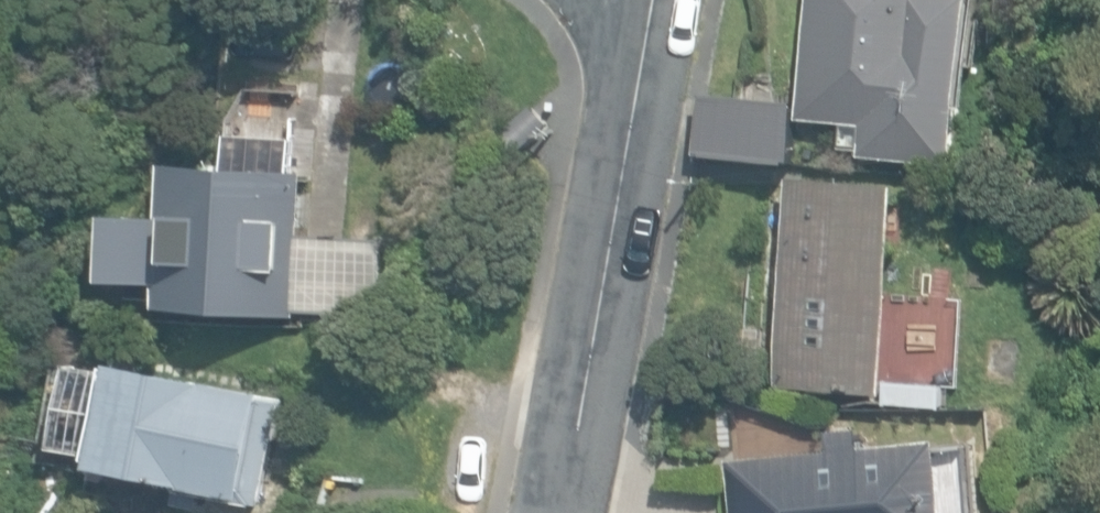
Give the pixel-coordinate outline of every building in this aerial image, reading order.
[(962,163),(974,0),(810,0),(802,130),(838,133),(837,139),(862,141),(861,156),(962,163)] [(698,153),(801,161),(802,130),(802,100),(705,91),(698,153)] [(501,134),(520,154),(549,126),(530,106),(501,134)] [(161,306),(300,316),(301,310),(380,315),(385,236),(304,231),(308,170),(291,169),(293,139),(231,134),(229,165),(169,161),(165,215),(115,212),(110,280),(161,284),(162,284),(161,306)] [(776,386),(883,394),(899,184),(792,176),(776,386)] [(0,225),(0,248),(11,232),(0,225)] [(175,503),(200,509),(205,491),(260,503),(283,401),(218,387),(220,380),(125,359),(124,367),(114,365),(112,375),(72,366),(54,447),(181,476),(175,503)] [(735,512),(953,512),(946,436),(857,444),(856,438),(842,440),(843,447),(732,458),(729,458),(735,512)]
